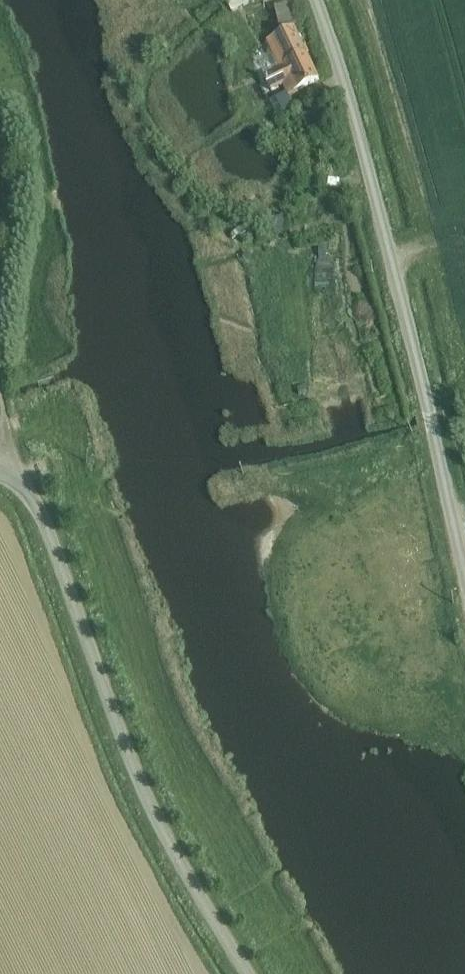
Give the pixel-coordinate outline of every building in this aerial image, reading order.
[(232,11),(251,1),(250,0),(227,0),(232,11)] [(296,2),(281,3),(282,23),(296,23),(296,2)] [(294,26),(266,40),(279,67),(264,74),(267,79),(265,79),(270,90),(271,89),(272,90),(283,85),(290,98),(299,93),(298,90),(320,80),(294,26)]
